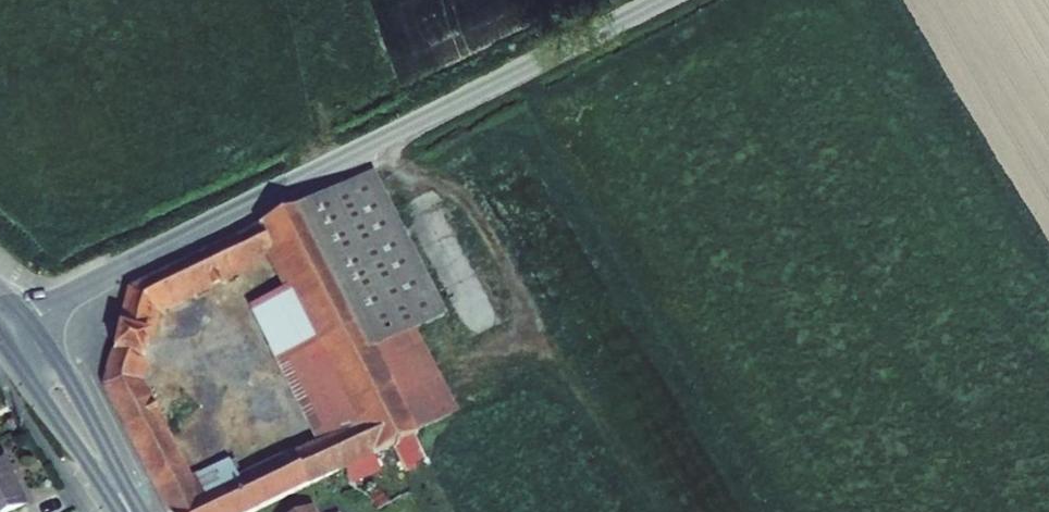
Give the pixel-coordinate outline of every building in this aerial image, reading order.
[(376,170),(307,205),(378,342),(417,324),(448,309),(376,170)] [(170,511),(238,511),(395,439),(421,427),(378,342),(307,205),(304,199),(126,285),(116,328),(146,334),(152,306),(270,251),(289,288),(275,296),(300,342),(314,335),(357,417),(316,436),(238,473),(228,455),(185,476),(135,378),(142,352),(112,345),(103,383),(170,511)] [(417,324),(378,342),(421,427),(461,408),(417,324)] [(112,345),(142,352),(146,334),(116,328),(112,345)] [(357,417),(314,335),(300,342),(274,355),(316,436),(357,417)] [(395,439),(408,464),(435,451),(421,427),(395,439)] [(2,458),(0,459),(0,511),(17,511),(25,508),(2,458)] [(311,504),(294,511),(315,511),(311,504)]
